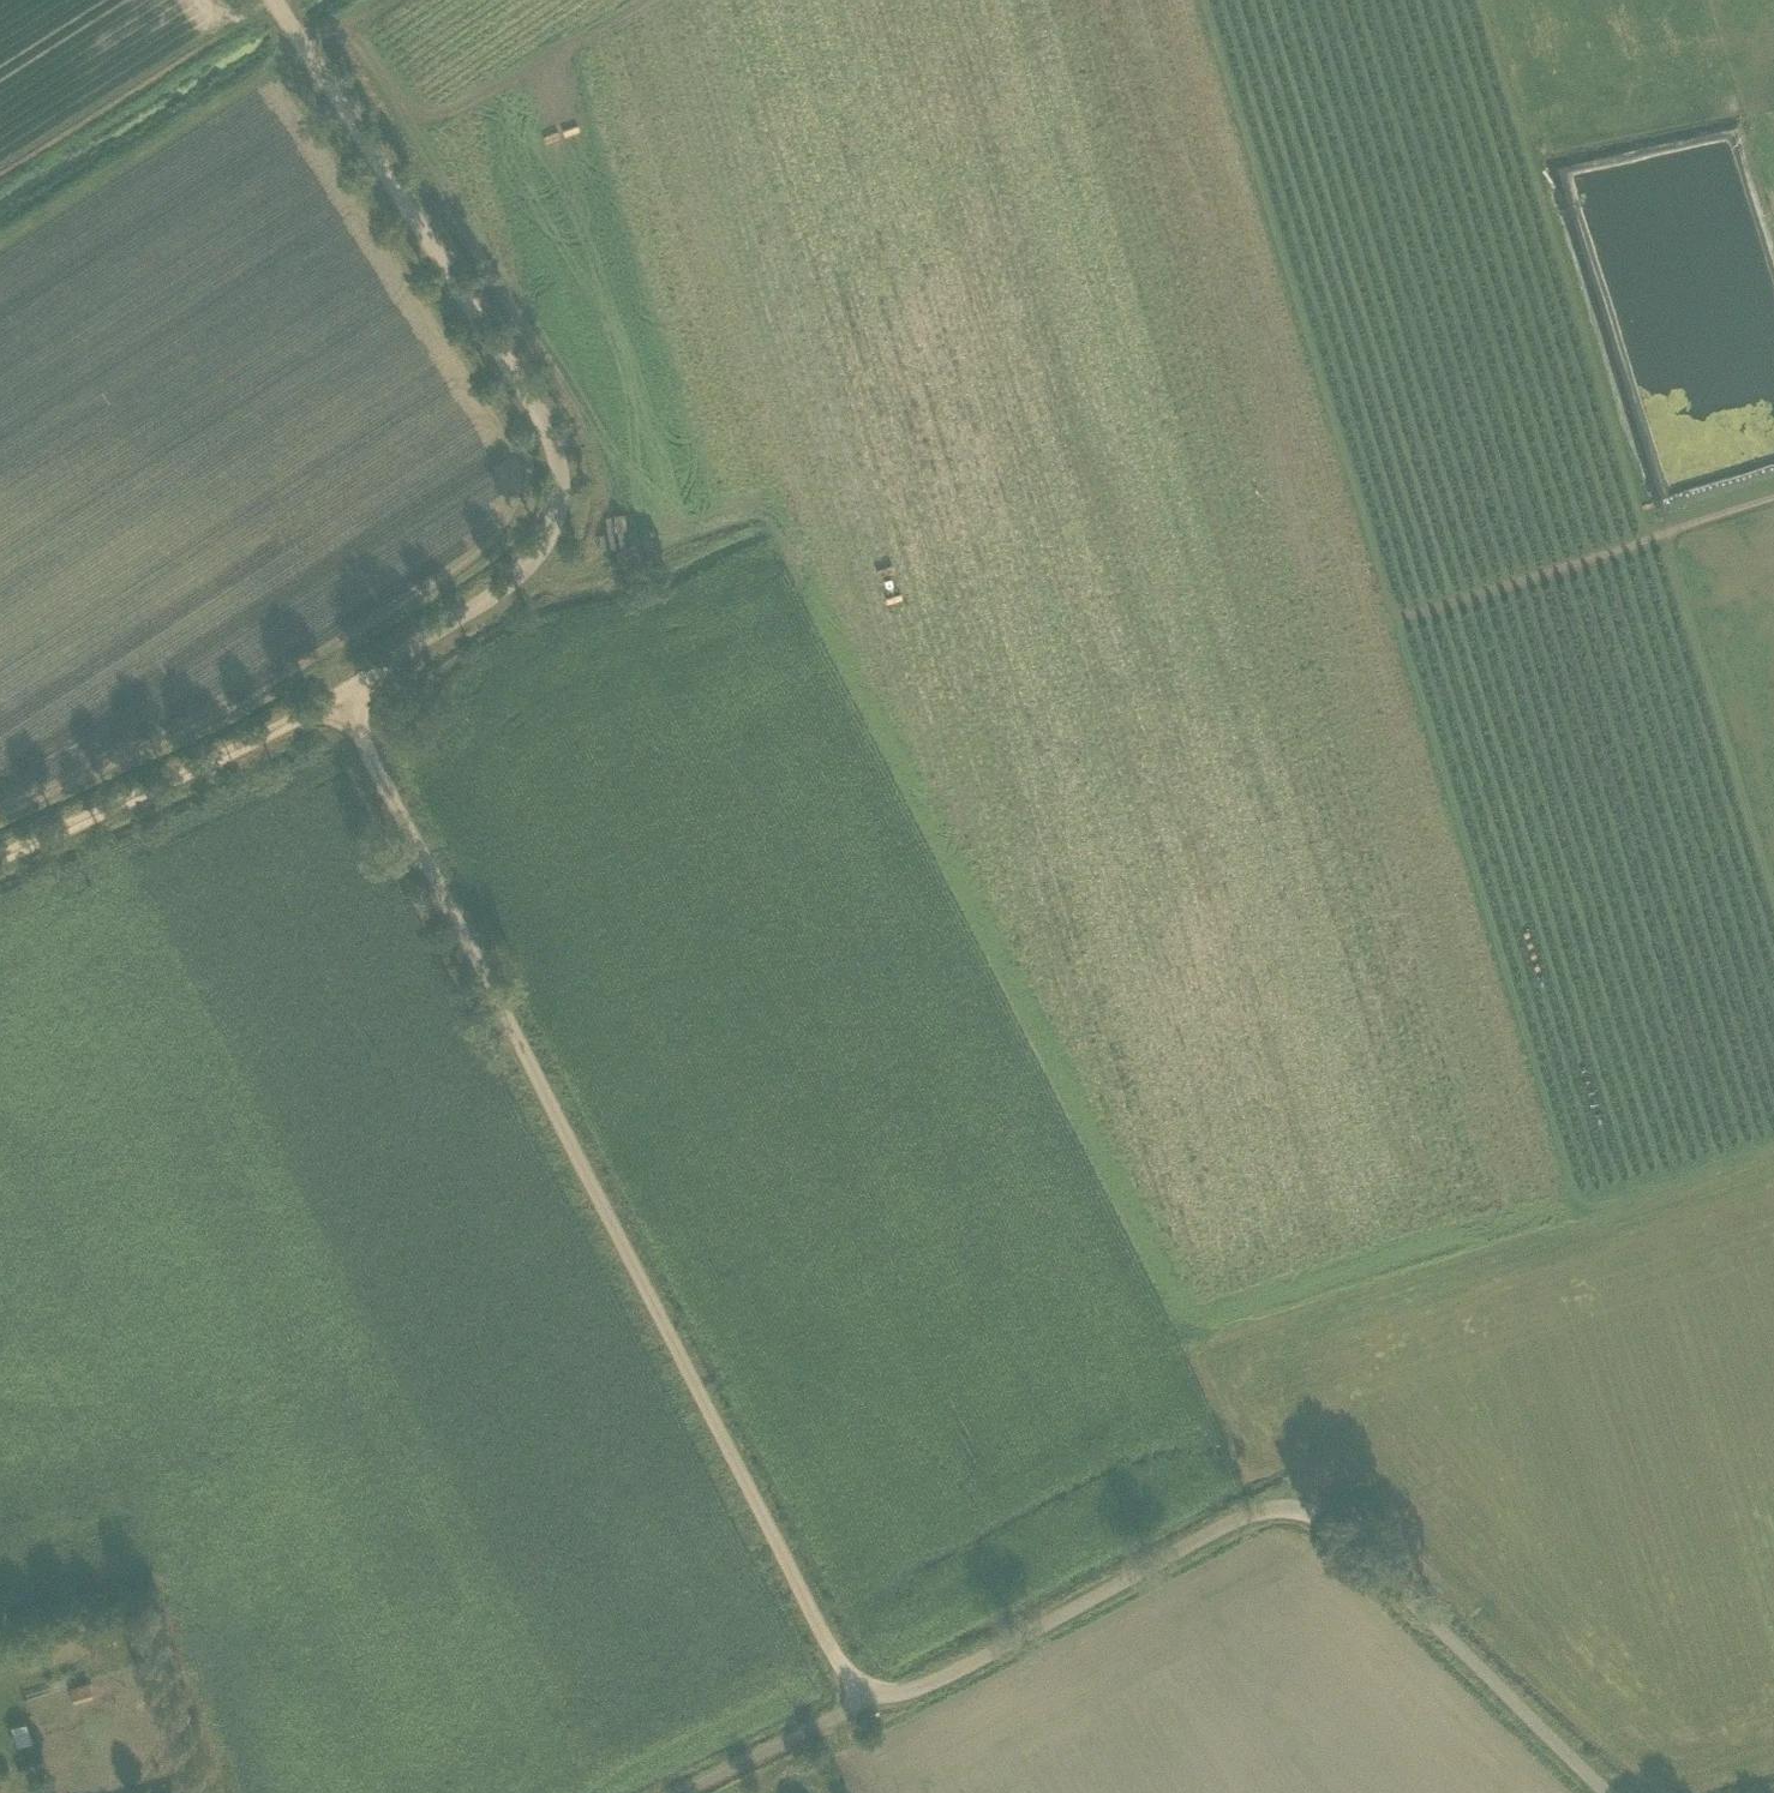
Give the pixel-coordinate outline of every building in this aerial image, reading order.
[(32,1739),(26,1721),(11,1726),(17,1744),(32,1739)]
